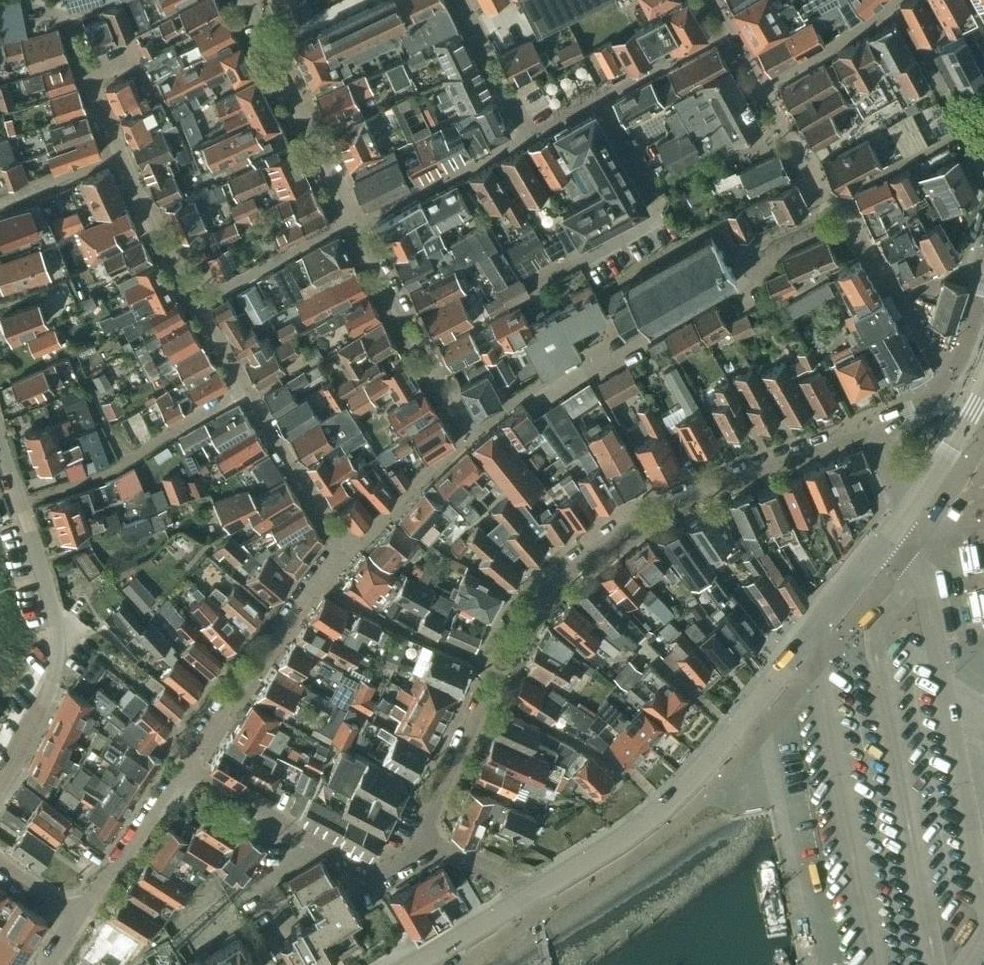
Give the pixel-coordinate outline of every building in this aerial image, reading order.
[(2,41),(26,36),(19,0),(14,0),(0,5),(0,30),(2,41)] [(67,10),(102,0),(64,0),(67,10)] [(127,4),(128,7),(138,31),(150,24),(140,1),(140,0),(135,0),(127,4)] [(144,8),(156,2),(164,16),(177,9),(189,2),(188,0),(140,0),(144,8)] [(157,23),(152,26),(156,32),(160,30),(164,37),(178,29),(175,23),(182,19),(190,34),(224,17),(216,0),(201,0),(157,23)] [(275,9),(294,0),(270,0),(275,9)] [(275,9),(282,25),(319,8),(316,2),(319,0),(294,0),(275,9)] [(402,33),(414,28),(399,0),(386,0),(291,45),(312,89),(313,89),(316,96),(343,84),(339,76),(345,74),(351,71),(345,59),(352,56),(354,61),(400,40),(398,36),(402,33)] [(403,35),(410,51),(458,27),(444,0),(399,0),(414,28),(402,33),(403,35)] [(485,11),(506,0),(479,0),(485,11)] [(539,37),(612,0),(519,0),(539,37)] [(682,3),(681,0),(641,0),(644,6),(636,10),(638,14),(638,13),(641,19),(652,13),(651,10),(660,5),(664,13),(682,3)] [(733,10),(750,0),(727,0),(733,10)] [(838,0),(751,0),(734,11),(734,12),(734,11),(754,47),(803,19),(799,12),(819,1),(824,11),(836,4),(839,2),(838,0)] [(839,2),(836,4),(842,13),(845,18),(849,25),(862,16),(881,0),(838,0),(839,2)] [(937,29),(927,8),(933,5),(930,0),(907,0),(900,5),(908,22),(904,24),(912,41),(937,29)] [(973,15),(965,0),(930,0),(933,5),(946,30),(973,15)] [(983,19),(983,0),(973,0),(983,19)] [(652,62),(675,53),(707,37),(686,1),(682,3),(664,13),(634,29),(648,54),(652,62)] [(118,6),(103,11),(117,42),(135,33),(123,5),(123,4),(118,6)] [(842,13),(836,4),(824,11),(820,13),(826,22),(831,19),(842,13)] [(100,20),(84,25),(95,52),(117,42),(103,11),(98,13),(100,20)] [(842,13),(831,19),(835,24),(845,18),(842,13)] [(235,37),(225,17),(193,34),(203,53),(235,37)] [(824,43),(810,20),(756,50),(770,74),(824,43)] [(894,21),(867,37),(887,74),(886,75),(896,94),(902,105),(908,114),(918,108),(909,91),(927,82),(894,21)] [(953,95),(983,79),(983,55),(969,27),(936,44),(940,52),(933,56),(953,95)] [(29,70),(67,58),(58,29),(3,47),(8,60),(24,55),(29,70)] [(652,62),(648,54),(634,29),(612,41),(611,39),(593,49),(606,75),(620,68),(610,50),(615,47),(630,74),(652,62)] [(444,64),(450,76),(475,64),(459,32),(434,43),(439,53),(432,57),(438,67),(444,64)] [(156,53),(147,58),(143,59),(153,79),(156,77),(174,68),(195,58),(204,54),(203,53),(193,34),(184,39),(187,46),(177,51),(173,44),(156,53)] [(887,74),(867,37),(838,53),(840,55),(832,60),(863,112),(870,108),(878,103),(896,94),(886,75),(887,74)] [(217,47),(229,72),(233,81),(253,71),(236,38),(217,47)] [(147,58),(156,53),(150,40),(140,45),(147,58)] [(512,82),(512,81),(544,65),(544,64),(550,60),(546,51),(539,54),(532,40),(498,56),(511,82),(512,82)] [(577,41),(557,50),(564,65),(584,55),(577,41)] [(667,72),(675,86),(680,94),(728,68),(716,46),(667,72)] [(208,83),(229,72),(217,47),(204,54),(195,58),(208,83)] [(421,49),(412,53),(405,57),(412,70),(427,62),(421,49)] [(186,93),(208,83),(195,58),(174,68),(186,93)] [(69,63),(41,72),(22,78),(26,90),(45,83),(47,90),(43,91),(44,95),(76,84),(69,63)] [(544,79),(552,101),(597,84),(589,63),(544,79)] [(401,64),(388,70),(396,87),(409,81),(401,64)] [(438,102),(483,80),(475,64),(450,76),(443,79),(448,89),(438,94),(440,99),(437,101),(438,102)] [(831,76),(824,64),(779,90),(813,148),(840,133),(829,112),(846,102),(831,76)] [(168,102),(186,93),(174,68),(156,77),(168,102)] [(701,151),(724,139),(727,144),(732,141),(733,144),(761,128),(729,69),(672,100),(676,108),(665,115),(675,133),(656,143),(670,169),(702,153),(701,151)] [(278,122),(254,74),(233,84),(236,91),(249,118),(255,132),(278,122)] [(365,74),(343,84),(316,96),(327,120),(327,119),(333,132),(363,118),(356,104),(358,103),(354,97),(372,88),(365,74)] [(135,115),(150,108),(144,97),(141,98),(131,77),(106,88),(116,110),(130,104),(135,115)] [(483,80),(438,102),(440,108),(454,101),(459,111),(491,96),(483,80)] [(0,86),(0,106),(1,110),(14,105),(6,83),(0,86)] [(680,94),(675,86),(658,96),(653,87),(645,92),(641,86),(612,102),(624,124),(653,108),(654,110),(680,94)] [(85,110),(78,88),(48,98),(54,116),(50,118),(52,122),(85,110)] [(422,89),(413,94),(417,102),(426,98),(422,89)] [(249,118),(236,91),(214,101),(227,129),(249,118)] [(201,105),(196,96),(189,99),(194,108),(201,105)] [(397,101),(389,105),(392,111),(407,141),(430,129),(428,124),(411,131),(401,111),(397,101)] [(473,110),(490,144),(510,134),(493,101),(473,110)] [(160,104),(150,108),(135,115),(121,121),(130,143),(146,136),(152,133),(147,121),(164,114),(160,104)] [(189,112),(189,111),(185,104),(172,110),(176,118),(179,116),(189,112)] [(438,120),(430,105),(424,108),(431,123),(438,120)] [(190,146),(203,140),(192,110),(189,111),(189,112),(179,116),(190,146)] [(490,145),(490,144),(473,110),(457,118),(474,153),(490,145)] [(586,201),(578,206),(562,214),(568,225),(579,244),(647,208),(593,113),(555,135),(562,148),(557,151),(564,163),(573,158),(589,187),(581,192),(586,201)] [(48,129),(52,142),(46,144),(49,153),(74,144),(73,141),(93,133),(86,114),(48,129)] [(363,118),(333,132),(349,168),(381,153),(365,117),(363,118)] [(16,134),(13,118),(4,121),(8,136),(16,134)] [(200,167),(246,146),(283,130),(278,122),(255,132),(249,118),(227,129),(203,140),(190,146),(199,167),(200,167)] [(146,136),(148,139),(132,147),(141,165),(159,157),(161,162),(167,159),(174,156),(165,136),(179,131),(174,119),(160,125),(162,128),(152,133),(146,136)] [(426,133),(443,168),(471,154),(462,135),(447,142),(439,127),(426,133)] [(255,165),(292,149),(283,130),(246,146),(200,167),(204,176),(250,155),(255,165)] [(73,141),(74,144),(46,155),(52,171),(100,153),(96,141),(93,133),(73,141)] [(415,182),(443,168),(426,133),(413,139),(420,155),(406,162),(415,182)] [(562,148),(555,135),(552,135),(528,147),(550,185),(562,178),(569,191),(578,206),(586,201),(581,192),(564,163),(557,151),(562,148)] [(15,159),(7,137),(0,140),(0,164),(15,159)] [(867,139),(821,163),(835,190),(838,188),(839,190),(860,179),(859,177),(881,165),(867,139)] [(175,151),(179,161),(190,157),(186,147),(175,151)] [(365,162),(350,169),(354,178),(353,178),(367,206),(410,185),(393,149),(385,153),(387,157),(366,166),(365,162)] [(293,151),(227,179),(235,197),(273,182),(279,196),(309,183),(293,151)] [(505,180),(511,176),(528,205),(548,194),(522,151),(502,161),(496,164),(505,180)] [(790,185),(786,176),(787,175),(777,154),(735,174),(734,171),(722,177),(721,174),(713,178),(718,189),(742,178),(749,193),(775,181),(779,190),(780,190),(790,185)] [(159,157),(141,165),(149,184),(173,173),(167,159),(161,162),(159,157)] [(916,180),(922,191),(928,187),(941,211),(954,204),(974,194),(955,159),(916,180)] [(17,162),(2,167),(9,188),(24,182),(24,181),(17,162)] [(551,259),(544,246),(530,223),(529,223),(525,217),(513,197),(510,199),(491,167),(469,177),(489,211),(503,204),(514,223),(523,241),(504,251),(520,277),(551,259)] [(84,193),(96,219),(125,206),(108,168),(82,180),(87,192),(84,193)] [(927,201),(922,191),(916,180),(916,181),(909,168),(889,179),(907,212),(927,201)] [(181,192),(173,173),(149,184),(157,203),(181,192)] [(715,192),(709,180),(684,193),(690,205),(715,192)] [(887,206),(898,202),(886,180),(854,195),(874,236),(887,230),(877,210),(887,206)] [(795,183),(790,185),(780,190),(779,190),(767,196),(727,215),(740,241),(753,235),(744,216),(760,208),(762,212),(772,207),(780,222),(807,208),(795,183)] [(217,199),(224,195),(219,184),(213,187),(212,185),(190,195),(189,193),(166,203),(168,208),(166,209),(180,241),(194,235),(193,233),(204,227),(198,213),(208,208),(205,202),(216,197),(217,199)] [(436,230),(470,213),(455,184),(421,202),(427,213),(436,230)] [(322,209),(311,188),(288,199),(288,198),(277,203),(285,218),(286,218),(289,225),(301,220),(322,209)] [(235,219),(248,214),(259,209),(254,197),(230,208),(235,219)] [(427,213),(421,202),(419,199),(375,224),(382,238),(413,221),(412,219),(421,214),(422,216),(427,213)] [(898,202),(887,206),(892,217),(903,212),(898,202)] [(30,208),(0,219),(0,240),(3,247),(39,233),(30,208)] [(136,229),(127,209),(110,217),(74,235),(87,263),(123,247),(118,238),(136,229)] [(259,209),(248,214),(252,222),(263,217),(259,209)] [(301,220),(289,225),(272,234),(281,250),(330,225),(323,210),(301,221),(301,220)] [(889,258),(919,243),(903,212),(896,215),(902,227),(879,239),(889,258)] [(919,243),(925,254),(933,268),(958,253),(938,221),(925,228),(917,212),(906,218),(903,212),(919,243)] [(77,213),(51,225),(58,240),(84,228),(77,213)] [(437,232),(436,230),(427,213),(422,216),(427,227),(422,229),(424,233),(420,235),(413,221),(382,238),(392,258),(437,232)] [(240,235),(234,221),(212,230),(218,245),(240,235)] [(473,250),(478,257),(497,289),(507,284),(488,253),(496,248),(482,225),(446,245),(453,260),(473,250)] [(544,246),(551,259),(579,244),(568,225),(556,231),(560,238),(544,246)] [(453,260),(446,245),(438,231),(437,232),(392,258),(406,286),(427,275),(422,266),(432,261),(431,258),(441,252),(447,264),(453,260)] [(320,245),(301,256),(308,270),(335,256),(337,252),(344,249),(338,236),(320,245)] [(642,276),(639,278),(640,279),(631,285),(629,283),(621,288),(622,289),(604,299),(610,308),(609,308),(623,332),(641,321),(647,332),(650,330),(649,329),(664,320),(665,322),(667,321),(666,319),(681,310),(682,312),(685,311),(684,309),(698,300),(699,302),(702,301),(701,299),(715,291),(716,293),(719,291),(718,289),(728,283),(729,285),(732,284),(731,282),(733,281),(734,283),(737,281),(728,267),(730,266),(729,263),(727,264),(720,253),(722,252),(721,250),(719,251),(711,237),(703,241),(704,243),(694,249),(693,247),(691,248),(692,250),(677,258),(676,257),(673,258),(674,260),(660,268),(659,266),(656,268),(657,270),(643,278),(642,276)] [(793,281),(837,261),(826,238),(791,253),(781,258),(787,271),(764,281),(773,301),(797,291),(793,281)] [(142,241),(116,254),(104,260),(110,273),(129,264),(132,270),(152,261),(142,241)] [(229,249),(222,252),(208,259),(219,280),(233,273),(230,268),(237,265),(229,249)] [(299,288),(304,298),(320,290),(341,280),(337,273),(352,265),(353,265),(344,249),(337,252),(335,256),(308,270),(314,281),(299,288)] [(41,250),(0,263),(0,283),(3,292),(50,277),(41,250)] [(454,270),(478,257),(473,250),(453,260),(447,264),(429,273),(433,280),(409,292),(420,312),(465,289),(454,270)] [(914,260),(909,251),(890,261),(902,284),(933,268),(925,254),(914,260)] [(858,308),(881,296),(880,295),(879,296),(859,262),(837,275),(857,306),(858,308)] [(148,314),(175,300),(157,263),(137,273),(142,283),(135,286),(125,291),(132,304),(134,303),(139,312),(134,314),(130,308),(102,322),(108,333),(122,326),(123,328),(127,326),(145,315),(147,314),(148,313),(148,314)] [(304,298),(299,288),(286,265),(272,272),(290,305),(295,302),(304,298)] [(341,280),(320,290),(304,298),(295,302),(306,323),(366,292),(352,265),(337,273),(341,280)] [(125,291),(135,286),(142,283),(137,273),(115,283),(120,292),(124,290),(125,291)] [(530,295),(522,277),(499,288),(507,306),(530,295)] [(967,288),(944,280),(930,322),(953,330),(967,288)] [(834,294),(827,282),(785,305),(792,317),(834,294)] [(573,302),(529,325),(533,334),(522,340),(541,376),(555,367),(580,353),(576,346),(584,342),(578,331),(607,316),(590,285),(570,296),(573,302)] [(237,295),(252,323),(270,314),(255,286),(237,295)] [(81,312),(97,305),(92,294),(76,302),(81,312)] [(472,322),(457,294),(421,313),(436,341),(472,322)] [(484,303),(490,315),(506,307),(500,295),(484,303)] [(368,296),(327,319),(334,330),(347,321),(355,334),(380,318),(368,296)] [(863,334),(866,332),(894,319),(881,296),(858,308),(857,306),(851,310),(852,313),(863,334)] [(246,329),(245,329),(227,298),(210,308),(229,339),(246,329)] [(38,302),(1,318),(11,344),(24,338),(21,333),(46,323),(38,302)] [(186,319),(176,303),(149,318),(147,314),(145,315),(127,326),(123,328),(130,339),(146,341),(141,332),(153,325),(158,334),(159,335),(186,319)] [(500,340),(505,348),(532,334),(528,325),(519,306),(490,321),(500,340)] [(715,357),(738,344),(736,340),(717,309),(695,322),(715,357)] [(870,347),(863,334),(852,313),(844,318),(851,330),(845,333),(851,344),(831,353),(835,363),(851,397),(877,384),(861,351),(870,347)] [(728,324),(736,340),(755,331),(747,315),(728,324)] [(148,380),(173,367),(205,351),(186,319),(159,335),(158,334),(133,349),(148,380)] [(879,356),(908,342),(894,319),(866,332),(879,356)] [(677,357),(704,341),(692,320),(665,336),(677,357)] [(298,333),(291,321),(276,330),(283,342),(298,333)] [(384,327),(382,323),(362,334),(349,342),(337,350),(346,364),(341,368),(346,377),(361,367),(356,359),(370,350),(374,359),(396,347),(384,327)] [(251,362),(274,348),(267,337),(259,341),(250,326),(246,329),(229,339),(239,355),(250,348),(255,357),(250,360),(251,362)] [(28,341),(34,356),(60,344),(53,330),(28,341)] [(480,352),(469,330),(439,346),(450,367),(480,352)] [(668,344),(663,336),(647,345),(652,353),(668,344)] [(69,353),(86,345),(83,338),(66,346),(69,353)] [(274,348),(251,362),(245,366),(257,386),(285,370),(281,363),(298,352),(290,339),(274,348)] [(129,342),(122,346),(125,352),(133,349),(129,342)] [(908,342),(879,356),(892,379),(905,373),(911,387),(931,375),(932,369),(924,355),(918,359),(908,342)] [(303,350),(312,364),(323,357),(314,343),(303,350)] [(498,356),(492,345),(481,351),(487,363),(498,356)] [(810,365),(817,361),(811,346),(797,353),(800,360),(787,367),(784,362),(760,374),(788,422),(812,410),(791,374),(810,365)] [(205,351),(173,367),(175,371),(178,369),(185,383),(195,377),(196,378),(201,376),(215,367),(205,351)] [(514,378),(502,357),(490,363),(502,384),(514,378)] [(418,384),(403,360),(388,369),(389,371),(367,384),(374,395),(391,385),(398,397),(418,384)] [(817,361),(810,365),(812,368),(816,366),(818,369),(797,380),(816,414),(837,403),(827,385),(830,383),(818,360),(817,361)] [(292,391),(326,370),(320,361),(283,384),(264,396),(274,413),(296,399),(292,391)] [(54,362),(43,367),(11,384),(21,404),(53,387),(52,386),(63,381),(54,362)] [(343,397),(360,386),(386,370),(383,366),(380,368),(376,362),(363,370),(361,367),(346,377),(348,379),(336,386),(343,397)] [(471,380),(460,386),(475,415),(507,398),(495,376),(492,370),(490,371),(485,362),(466,373),(471,380)] [(668,439),(679,461),(693,454),(717,440),(675,365),(664,372),(682,404),(662,415),(673,436),(668,439)] [(613,375),(625,396),(640,388),(628,367),(613,375)] [(745,408),(758,430),(779,418),(751,367),(731,378),(737,389),(741,386),(752,404),(745,408)] [(195,377),(185,383),(197,405),(229,388),(218,371),(204,380),(201,376),(196,378),(195,377)] [(104,372),(94,376),(100,387),(109,382),(104,372)] [(610,405),(625,396),(613,375),(598,384),(610,405)] [(737,405),(741,403),(728,380),(713,388),(721,402),(711,408),(727,438),(749,426),(737,405)] [(336,408),(344,402),(332,382),(276,416),(287,435),(317,415),(310,405),(327,394),(336,408)] [(560,401),(569,417),(598,398),(588,382),(560,401)] [(375,404),(363,386),(344,398),(355,416),(375,404)] [(60,395),(66,409),(76,405),(79,413),(80,412),(86,427),(95,424),(81,387),(60,395)] [(405,437),(410,435),(439,417),(436,412),(422,390),(387,412),(400,433),(395,435),(399,441),(405,437)] [(174,401),(168,391),(156,397),(167,423),(194,407),(187,394),(174,401)] [(120,413),(113,398),(102,404),(109,418),(120,413)] [(587,448),(569,417),(560,401),(546,410),(563,438),(566,436),(577,454),(587,448)] [(220,450),(254,430),(238,404),(178,438),(178,439),(174,441),(189,474),(201,466),(192,450),(213,437),(220,450)] [(289,438),(304,462),(359,428),(345,404),(289,438)] [(556,450),(532,419),(521,404),(513,410),(516,413),(499,425),(521,455),(539,442),(549,455),(556,450)] [(681,464),(679,461),(668,439),(663,431),(649,405),(638,410),(650,433),(652,432),(654,436),(633,447),(651,480),(681,464)] [(598,466),(587,448),(577,454),(566,436),(563,438),(546,410),(532,419),(556,450),(565,463),(577,455),(588,473),(577,479),(597,511),(617,499),(607,483),(597,467),(598,466)] [(24,413),(17,416),(19,422),(27,419),(24,413)] [(439,417),(410,435),(427,461),(455,443),(439,417)] [(31,452),(59,442),(57,435),(68,431),(66,423),(70,422),(68,418),(24,433),(31,452)] [(607,483),(617,499),(623,495),(645,481),(621,438),(612,422),(602,428),(597,420),(582,429),(608,474),(609,473),(613,479),(607,483)] [(498,543),(495,546),(509,558),(511,556),(512,557),(518,552),(528,563),(549,545),(538,534),(537,533),(535,535),(522,520),(524,518),(512,504),(520,497),(526,493),(529,496),(543,485),(498,426),(471,448),(510,496),(507,498),(507,497),(492,510),(499,519),(484,532),(498,543)] [(64,465),(69,479),(109,465),(97,428),(79,434),(84,449),(89,447),(94,461),(83,465),(81,459),(64,465)] [(366,439),(360,428),(339,441),(345,452),(366,439)] [(227,475),(229,474),(240,467),(267,450),(256,432),(215,456),(227,475)] [(405,437),(399,441),(377,455),(384,466),(412,448),(405,437)] [(59,442),(31,452),(37,470),(46,467),(48,473),(59,469),(58,463),(81,455),(80,451),(76,452),(73,444),(61,448),(59,442)] [(323,491),(357,470),(343,448),(333,455),(338,461),(329,467),(323,456),(307,467),(323,491)] [(823,466),(843,514),(869,503),(857,476),(871,470),(862,450),(849,456),(849,455),(823,466)] [(455,474),(468,488),(470,490),(472,489),(479,496),(494,482),(491,478),(482,486),(474,477),(483,469),(467,451),(453,464),(459,471),(455,474)] [(542,461),(534,451),(525,458),(532,468),(542,461)] [(283,476),(269,453),(254,463),(268,484),(283,476)] [(460,494),(468,488),(455,474),(459,471),(453,464),(434,481),(466,513),(463,516),(468,521),(470,523),(479,513),(460,494)] [(362,491),(364,489),(381,509),(397,496),(372,468),(367,472),(362,466),(349,477),(362,491)] [(845,519),(843,514),(823,466),(803,475),(816,507),(826,502),(835,523),(845,519)] [(38,474),(37,470),(36,467),(28,469),(31,476),(38,474)] [(135,467),(115,479),(122,498),(143,491),(135,467)] [(401,491),(410,480),(402,467),(390,474),(401,491)] [(186,495),(177,471),(161,477),(170,501),(186,495)] [(207,489),(201,474),(185,481),(192,496),(207,489)] [(558,507),(573,528),(595,513),(578,489),(580,488),(571,476),(562,483),(570,495),(556,504),(558,507)] [(791,523),(798,539),(807,535),(800,520),(817,513),(801,476),(779,486),(793,517),(789,518),(791,523)] [(259,531),(301,505),(285,479),(253,497),(243,502),(252,517),(256,515),(256,516),(254,521),(259,531)] [(340,482),(325,494),(335,507),(350,495),(340,482)] [(418,536),(449,502),(432,484),(424,491),(399,519),(418,536)] [(82,512),(92,509),(89,499),(91,499),(89,493),(93,492),(92,488),(56,500),(58,504),(50,507),(56,524),(83,514),(82,512)] [(791,523),(790,523),(776,488),(757,496),(758,498),(771,531),(772,531),(778,542),(789,537),(791,542),(792,541),(798,539),(791,523)] [(243,502),(253,497),(248,489),(212,502),(229,531),(252,517),(243,502)] [(771,531),(758,498),(754,499),(751,493),(729,503),(743,534),(750,548),(751,548),(753,553),(755,556),(763,552),(753,531),(764,526),(767,533),(771,531)] [(355,497),(338,511),(354,531),(372,517),(355,497)] [(553,542),(573,528),(558,507),(551,512),(547,507),(536,516),(520,497),(512,504),(524,518),(522,520),(535,535),(537,533),(538,534),(544,529),(553,542)] [(139,506),(143,514),(156,508),(152,500),(139,506)] [(149,515),(121,525),(120,525),(125,539),(175,521),(170,507),(154,513),(154,512),(148,514),(149,515)] [(282,545),(312,523),(302,507),(241,544),(248,551),(260,562),(266,555),(271,553),(277,548),(273,543),(265,548),(262,545),(275,535),(282,545)] [(120,525),(121,525),(116,511),(95,518),(92,509),(82,512),(83,514),(56,524),(62,541),(68,539),(71,546),(89,539),(86,532),(99,527),(100,532),(120,525)] [(750,548),(743,534),(734,540),(713,509),(686,527),(707,558),(722,548),(730,559),(739,553),(743,559),(753,553),(751,548),(750,548)] [(825,522),(820,511),(817,513),(821,524),(825,522)] [(468,521),(463,516),(460,513),(440,533),(448,541),(468,521)] [(277,548),(271,553),(296,574),(323,541),(312,523),(282,545),(277,548)] [(394,524),(369,552),(393,569),(400,561),(403,563),(419,544),(394,524)] [(478,564),(506,588),(524,567),(512,557),(511,556),(509,558),(495,546),(498,543),(484,532),(477,525),(464,540),(461,537),(451,548),(460,555),(470,544),(484,558),(478,564)] [(659,543),(652,546),(667,563),(678,576),(690,589),(701,581),(718,604),(709,612),(742,650),(763,631),(759,626),(730,593),(729,594),(713,573),(715,572),(683,526),(657,539),(659,543)] [(241,544),(229,534),(213,553),(219,559),(224,554),(235,565),(248,551),(241,544)] [(798,539),(792,541),(799,552),(804,549),(798,539)] [(648,542),(625,559),(644,581),(660,569),(671,582),(678,576),(667,563),(648,542)] [(966,574),(982,570),(979,560),(976,561),(972,550),(960,554),(966,574)] [(73,556),(89,579),(99,572),(85,551),(73,556)] [(764,567),(765,568),(776,585),(776,584),(793,609),(808,598),(790,573),(783,578),(773,564),(763,552),(755,556),(764,567)] [(743,584),(730,593),(759,626),(768,619),(771,622),(787,604),(763,570),(765,568),(764,567),(755,556),(753,553),(743,559),(754,574),(742,583),(743,584)] [(260,562),(246,579),(272,602),(293,577),(266,555),(260,562)] [(404,580),(398,576),(365,556),(342,586),(384,612),(394,597),(404,580)] [(56,566),(60,575),(75,570),(71,560),(56,566)] [(663,621),(673,612),(648,585),(645,588),(619,560),(601,577),(627,607),(639,595),(663,621)] [(417,580),(423,569),(414,563),(407,575),(417,580)] [(417,580),(423,583),(431,569),(425,566),(423,569),(417,580)] [(434,589),(423,583),(417,580),(407,575),(401,571),(398,576),(404,580),(394,597),(424,613),(434,589)] [(452,598),(450,601),(488,620),(504,591),(465,571),(457,587),(454,585),(450,594),(453,596),(452,598)] [(136,575),(122,587),(143,610),(156,598),(136,575)] [(606,637),(619,647),(623,642),(631,648),(636,643),(616,627),(628,616),(594,579),(576,596),(596,618),(592,622),(606,637)] [(227,595),(215,586),(208,595),(219,605),(219,604),(227,610),(223,614),(245,635),(264,612),(233,587),(227,595)] [(434,589),(424,613),(417,626),(436,635),(441,625),(445,615),(444,615),(450,603),(449,603),(450,601),(452,598),(434,589)] [(204,595),(190,608),(203,622),(200,625),(227,654),(244,636),(204,595)] [(344,645),(351,629),(340,622),(347,612),(324,596),(306,623),(344,645)] [(619,648),(619,647),(606,637),(602,634),(601,635),(588,624),(594,616),(572,597),(551,622),(576,644),(575,645),(585,654),(595,642),(613,656),(619,648)] [(199,630),(166,599),(157,609),(190,641),(181,652),(209,676),(222,660),(193,637),(199,630)] [(395,616),(401,606),(392,600),(386,611),(395,616)] [(706,611),(698,600),(689,607),(697,618),(706,611)] [(190,700),(204,683),(174,659),(177,656),(172,651),(175,648),(171,643),(149,620),(143,626),(119,605),(114,611),(115,612),(113,614),(113,618),(122,628),(125,629),(128,632),(131,629),(136,634),(136,635),(155,653),(156,653),(169,665),(160,675),(190,700)] [(344,645),(355,651),(363,636),(373,641),(381,625),(359,614),(351,629),(344,645)] [(705,634),(693,620),(684,628),(691,637),(693,635),(721,668),(739,653),(716,625),(705,634)] [(662,657),(673,668),(680,662),(696,680),(712,666),(680,630),(680,631),(669,621),(659,630),(674,646),(662,657)] [(360,654),(355,651),(344,645),(306,623),(296,639),(322,654),(324,650),(336,656),(333,661),(348,669),(349,665),(353,667),(360,654)] [(475,650),(481,637),(450,625),(445,638),(475,650)] [(564,657),(564,656),(571,645),(547,625),(538,641),(564,657)] [(385,647),(391,633),(383,630),(378,644),(385,647)] [(386,658),(399,663),(408,638),(396,633),(386,658)] [(653,660),(661,650),(650,640),(642,650),(653,660)] [(567,658),(564,656),(564,657),(538,641),(526,662),(531,665),(526,672),(544,684),(549,676),(560,683),(566,674),(575,680),(583,668),(591,674),(595,668),(580,657),(576,663),(567,658)] [(337,667),(294,642),(279,665),(300,678),(311,662),(317,666),(316,668),(331,678),(337,681),(331,694),(348,704),(349,702),(362,679),(359,678),(337,667)] [(421,675),(458,695),(471,664),(432,648),(431,648),(422,644),(411,671),(419,675),(421,675)] [(94,658),(81,674),(92,683),(105,667),(94,658)] [(642,671),(629,660),(614,677),(627,689),(642,671)] [(681,705),(688,698),(650,664),(639,676),(654,689),(642,703),(668,726),(684,708),(681,705)] [(300,682),(276,668),(263,688),(257,696),(256,697),(286,713),(304,684),(300,682)] [(187,703),(157,679),(151,674),(145,682),(153,688),(155,687),(159,690),(151,700),(174,719),(187,703)] [(524,674),(510,696),(531,710),(532,709),(550,722),(557,711),(584,729),(593,716),(565,698),(561,705),(542,693),(545,688),(524,674)] [(449,712),(458,695),(421,675),(419,675),(415,683),(419,685),(415,693),(449,712)] [(362,679),(349,702),(370,713),(375,703),(367,698),(374,685),(362,679)] [(547,685),(545,688),(542,693),(561,705),(565,698),(547,685)] [(157,738),(133,717),(131,716),(127,721),(111,708),(116,702),(98,687),(88,700),(93,703),(109,717),(120,726),(121,727),(136,743),(146,750),(157,738)] [(331,694),(328,698),(307,688),(303,696),(314,703),(331,712),(323,726),(316,722),(311,730),(330,740),(331,740),(342,717),(348,704),(331,694)] [(57,710),(91,726),(93,721),(86,717),(93,703),(88,700),(67,690),(57,710)] [(133,717),(157,738),(172,722),(146,700),(136,691),(122,708),(133,717)] [(449,712),(415,693),(411,692),(406,701),(409,703),(406,709),(440,728),(449,712)] [(378,707),(389,712),(393,703),(383,698),(378,707)] [(625,726),(648,746),(655,738),(658,738),(663,732),(663,729),(664,727),(641,707),(630,720),(605,698),(601,704),(625,726)] [(242,718),(284,743),(289,735),(275,725),(280,718),(252,702),(242,718)] [(440,728),(406,709),(395,704),(390,713),(401,719),(395,730),(429,748),(440,728)] [(642,753),(648,746),(625,726),(601,704),(596,711),(620,732),(609,744),(633,764),(634,762),(637,762),(642,756),(642,753)] [(88,732),(91,726),(57,710),(48,729),(73,742),(80,728),(88,732)] [(504,712),(494,734),(515,744),(515,743),(545,757),(565,766),(574,747),(560,740),(556,749),(534,739),(539,728),(504,712)] [(597,713),(588,725),(597,733),(607,721),(597,713)] [(114,734),(120,726),(109,717),(102,724),(108,729),(114,734)] [(358,725),(342,717),(331,740),(347,748),(358,725)] [(278,752),(284,743),(242,718),(232,734),(260,751),(260,750),(264,743),(278,752)] [(428,751),(396,734),(380,726),(377,733),(392,741),(382,760),(413,778),(428,751)] [(66,755),(73,742),(48,729),(38,749),(71,765),(74,759),(66,755)] [(602,737),(591,729),(585,741),(602,751),(607,741),(602,737)] [(107,736),(98,730),(90,743),(99,749),(107,736)] [(260,751),(232,734),(232,733),(223,746),(211,764),(239,781),(244,772),(252,758),(271,767),(275,758),(260,750),(260,751)] [(368,736),(361,733),(354,745),(367,752),(372,742),(366,739),(368,736)] [(494,735),(483,759),(503,768),(504,766),(538,781),(539,780),(552,770),(545,767),(548,759),(494,735)] [(146,750),(136,743),(132,748),(126,745),(122,751),(109,742),(100,754),(114,765),(145,786),(162,760),(146,750)] [(329,747),(320,742),(313,755),(322,760),(329,747)] [(300,752),(291,747),(287,754),(296,759),(300,752)] [(579,752),(574,747),(565,766),(554,789),(569,796),(577,778),(595,796),(606,785),(611,790),(616,784),(611,780),(613,779),(589,755),(587,757),(580,751),(579,752)] [(68,770),(71,765),(38,749),(28,769),(31,770),(27,780),(47,793),(53,781),(61,766),(68,770)] [(98,754),(91,749),(83,761),(90,766),(98,754)] [(320,773),(319,777),(311,792),(299,816),(298,817),(373,856),(385,832),(395,811),(393,810),(395,807),(397,808),(407,787),(401,784),(404,779),(355,752),(353,756),(341,749),(327,777),(320,773)] [(313,755),(308,753),(304,763),(320,770),(324,761),(322,760),(313,755)] [(282,773),(271,767),(252,758),(244,772),(281,792),(283,788),(279,786),(282,781),(278,779),(282,773)] [(483,759),(474,779),(512,794),(517,783),(542,794),(546,785),(504,767),(504,768),(483,759)] [(134,801),(145,786),(114,765),(113,767),(121,772),(117,778),(105,771),(100,779),(134,801)] [(134,801),(100,779),(81,766),(71,782),(81,788),(84,782),(103,794),(99,802),(123,818),(134,801)] [(311,792),(319,777),(304,769),(292,793),(297,795),(297,794),(304,798),(296,814),(299,816),(311,792)] [(85,790),(81,788),(71,782),(69,780),(54,804),(64,811),(68,804),(74,808),(79,799),(90,806),(85,814),(99,823),(95,828),(95,829),(110,838),(123,818),(99,802),(98,802),(83,793),(85,790)] [(23,786),(14,798),(33,813),(25,823),(28,826),(54,846),(55,844),(71,823),(23,786)] [(495,817),(501,803),(470,789),(451,834),(473,843),(486,814),(495,817)] [(289,810),(296,814),(304,798),(297,794),(297,795),(289,810)] [(501,803),(495,817),(503,820),(499,828),(526,840),(536,818),(501,803)] [(55,848),(53,847),(27,828),(28,826),(5,810),(0,817),(0,821),(21,835),(11,849),(34,865),(40,869),(50,855),(53,850),(55,848)] [(224,851),(239,834),(207,812),(194,831),(224,851)] [(95,829),(95,828),(93,827),(86,836),(103,848),(110,838),(95,829)] [(148,859),(147,859),(193,889),(224,851),(194,831),(194,832),(187,827),(181,835),(169,827),(148,859)] [(245,833),(217,867),(236,883),(265,850),(245,833)] [(177,908),(193,889),(147,859),(135,879),(163,899),(175,907),(177,908)] [(336,877),(332,879),(321,860),(288,880),(301,900),(305,897),(319,920),(305,929),(300,922),(290,928),(294,935),(280,944),(292,964),(326,964),(361,943),(349,924),(361,917),(336,877)] [(410,885),(438,931),(453,922),(439,899),(456,889),(442,866),(410,885)] [(175,907),(163,899),(135,879),(124,895),(153,915),(159,906),(162,909),(159,913),(168,919),(175,907)] [(417,944),(438,931),(410,885),(389,898),(417,944)] [(47,920),(18,901),(7,893),(0,903),(0,922),(31,943),(47,920)] [(108,919),(146,944),(162,926),(121,899),(108,919)] [(31,943),(0,922),(0,956),(14,964),(16,964),(31,943)] [(89,947),(93,950),(89,956),(89,958),(99,964),(124,964),(138,944),(106,923),(100,931),(89,947)] [(249,954),(251,953),(247,946),(244,947),(238,938),(201,962),(198,957),(185,964),(256,964),(249,954)]
